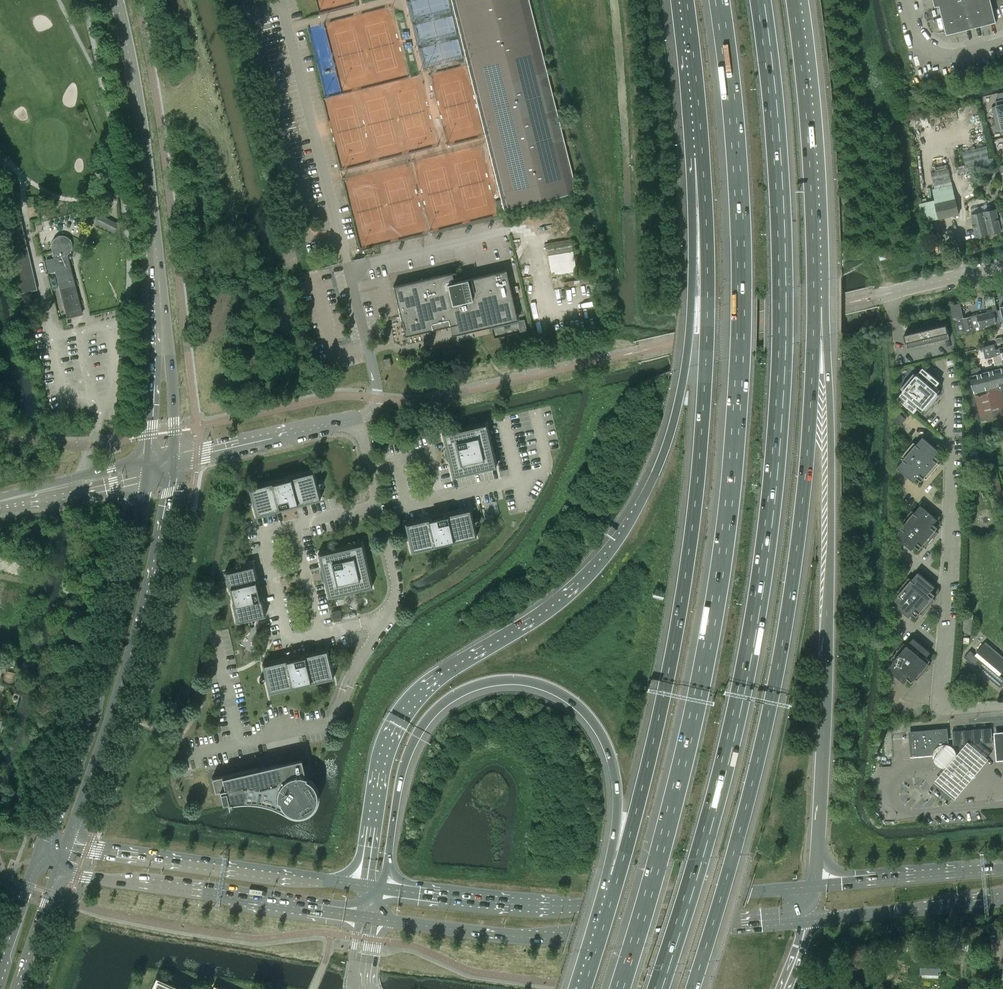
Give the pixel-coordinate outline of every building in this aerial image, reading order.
[(503,210),(576,192),(529,0),(451,0),(503,210)] [(939,5),(940,6),(947,34),(996,22),(991,0),(961,0),(939,5)] [(994,119),(1002,117),(1002,99),(998,100),(995,101),(997,106),(992,107),(994,119)] [(994,119),(997,130),(1002,129),(1002,132),(1002,117),(994,119)] [(957,173),(995,164),(993,157),(989,158),(986,146),(963,152),(965,163),(956,166),(957,173)] [(935,185),(951,181),(948,168),(932,172),(935,185)] [(940,218),(959,213),(952,184),(933,188),(940,218)] [(1001,231),(996,209),(988,211),(987,205),(982,206),(989,233),(1001,231)] [(989,233),(982,206),(971,209),(972,214),(971,215),(976,236),(989,233)] [(19,208),(6,211),(9,220),(21,217),(19,208)] [(120,223),(101,213),(96,223),(115,233),(120,223)] [(37,290),(22,220),(6,224),(21,293),(37,290)] [(81,313),(66,254),(67,254),(68,253),(69,252),(70,251),(71,250),(71,249),(72,248),(72,247),(72,246),(72,245),(72,244),(72,243),(72,242),(71,241),(71,240),(70,239),(69,238),(68,237),(67,236),(66,235),(64,235),(63,234),(61,234),(59,235),(58,235),(56,236),(55,237),(53,238),(52,239),(52,241),(51,242),(51,244),(51,246),(51,247),(54,257),(47,260),(50,273),(57,271),(69,316),(81,313)] [(573,251),(571,239),(546,243),(548,255),(573,251)] [(517,320),(506,270),(448,284),(446,274),(393,286),(400,317),(401,317),(403,316),(405,326),(405,327),(406,328),(407,329),(408,329),(409,330),(410,330),(411,330),(430,326),(430,329),(430,330),(463,322),(464,324),(465,325),(466,326),(469,327),(470,326),(490,322),(491,325),(490,326),(517,320)] [(994,294),(987,295),(984,296),(986,307),(996,304),(994,294)] [(997,310),(977,314),(981,329),(1001,324),(997,310)] [(962,334),(981,329),(977,314),(958,319),(962,334)] [(524,319),(518,320),(520,331),(526,330),(524,319)] [(947,324),(904,334),(908,348),(950,338),(947,324)] [(984,346),(987,356),(994,354),(996,365),(1002,363),(1002,348),(995,350),(994,344),(984,346)] [(389,357),(383,359),(385,368),(391,366),(389,357)] [(917,375),(914,373),(901,388),(904,390),(897,398),(913,411),(917,407),(922,411),(925,408),(927,410),(931,405),(932,406),(937,401),(935,400),(940,394),(937,392),(940,389),(935,385),(939,381),(925,368),(923,367),(917,375)] [(970,375),(982,422),(984,421),(1002,417),(1002,367),(970,375)] [(442,433),(445,447),(445,448),(446,448),(447,453),(446,453),(445,454),(445,455),(445,456),(446,457),(447,457),(447,458),(448,458),(449,463),(452,477),(467,474),(467,473),(480,470),(480,471),(496,467),(492,451),(491,452),(488,439),(489,439),(486,423),(470,427),(470,428),(457,431),(457,430),(442,433)] [(939,450),(923,437),(916,444),(913,442),(901,457),(903,460),(897,467),(913,481),(917,476),(922,480),(924,477),(927,479),(931,474),(932,475),(936,470),(935,469),(939,464),(937,462),(940,459),(935,455),(939,450)] [(256,517),(281,510),(280,509),(282,509),(282,508),(285,507),(286,508),(287,508),(287,509),(288,508),(289,508),(290,508),(290,507),(290,506),(290,505),(293,505),(293,506),(295,505),(296,506),(320,499),(313,471),(288,477),(288,478),(285,479),(285,480),(277,482),(277,481),(273,482),(273,481),(248,488),(256,517)] [(937,518),(921,505),(914,512),(912,510),(899,525),(902,528),(895,535),(911,549),(915,544),(920,548),(922,545),(925,547),(929,542),(930,543),(934,538),(933,537),(938,532),(935,530),(938,527),(933,523),(937,518)] [(435,518),(432,519),(431,518),(429,519),(429,518),(404,524),(411,552),(436,547),(436,546),(439,545),(439,544),(447,542),(447,543),(451,542),(451,543),(476,537),(469,508),(444,514),(445,515),(443,516),(440,517),(439,516),(438,516),(438,515),(437,515),(436,516),(435,516),(435,517),(435,518)] [(318,553),(321,568),(322,568),(323,573),(322,573),(322,574),(321,574),(321,575),(321,576),(322,577),(323,578),(324,578),(325,583),(324,583),(328,597),(343,594),(343,593),(356,590),(356,591),(372,587),(368,572),(367,572),(364,559),(365,559),(362,543),(346,547),(346,548),(333,551),(333,550),(318,553)] [(265,616),(261,598),(260,598),(260,596),(259,596),(258,593),(259,593),(259,592),(260,592),(260,591),(260,590),(259,590),(259,589),(258,589),(258,588),(257,588),(256,585),(257,585),(256,583),(257,583),(253,565),(224,572),(229,590),(230,589),(230,593),(231,593),(233,601),(232,601),(233,604),(232,605),(236,623),(265,616)] [(912,580),(909,577),(896,592),(899,595),(898,596),(892,602),(908,616),(912,611),(917,616),(920,612),(922,614),(926,609),(927,610),(932,605),(930,604),(935,599),(933,597),(935,594),(930,590),(934,585),(918,572),(912,580)] [(342,620),(339,609),(331,611),(333,621),(342,620)] [(964,619),(963,630),(973,631),(974,619),(964,619)] [(929,651),(913,638),(907,645),(904,643),(891,658),(894,661),(888,668),(903,682),(907,677),(912,681),(915,678),(917,680),(922,675),(923,676),(927,671),(926,670),(930,665),(928,663),(931,660),(926,656),(929,651)] [(1002,684),(1002,678),(1000,675),(1002,672),(1002,656),(985,641),(975,654),(970,650),(964,657),(1000,687),(1002,684)] [(292,658),(292,659),(289,660),(289,659),(287,659),(287,658),(262,664),(269,693),(293,687),(293,686),(297,685),(305,683),(305,684),(308,683),(309,684),(334,678),(327,649),(302,655),(302,656),(300,656),(300,657),(297,658),(297,657),(296,656),(295,656),(294,656),(293,657),(292,657),(292,658)] [(6,665),(2,682),(14,684),(18,667),(6,665)] [(946,729),(911,732),(912,755),(948,752),(946,729)] [(985,760),(965,743),(931,783),(951,800),(985,760)] [(227,802),(228,804),(229,808),(230,808),(229,804),(236,802),(240,802),(247,802),(251,802),(258,803),(265,804),(269,805),(272,806),(279,809),(288,815),(292,816),(296,817),(299,817),(303,816),(306,815),(309,813),(312,810),(315,808),(316,804),(318,801),(318,797),(318,794),(318,790),(316,787),(315,783),(312,781),(309,778),(305,776),(301,758),(258,768),(258,767),(212,778),(215,791),(220,790),(223,803),(227,802)] [(978,933),(1000,930),(999,923),(977,927),(978,933)] [(957,949),(967,951),(969,940),(959,938),(957,949)] [(923,958),(922,971),(941,972),(941,959),(923,958)] [(157,979),(153,988),(179,988),(157,979)]
